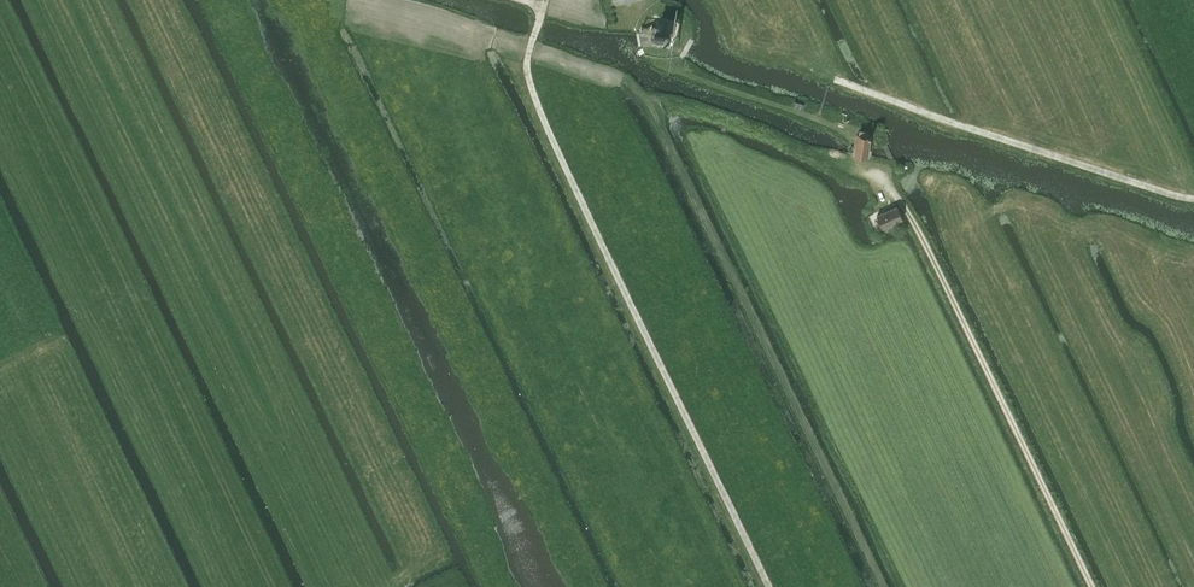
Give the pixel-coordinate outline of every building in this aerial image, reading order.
[(671,42),(677,25),(657,18),(652,35),(654,36),(654,40),(667,45),(669,41),(671,42)] [(859,135),(856,154),(859,155),(867,156),(868,148),(870,137),(871,137),(872,136),(869,135),(869,134),(867,133),(867,130),(861,129),(860,129),(859,135)] [(876,216),(882,228),(902,219),(897,206),(876,216)]
